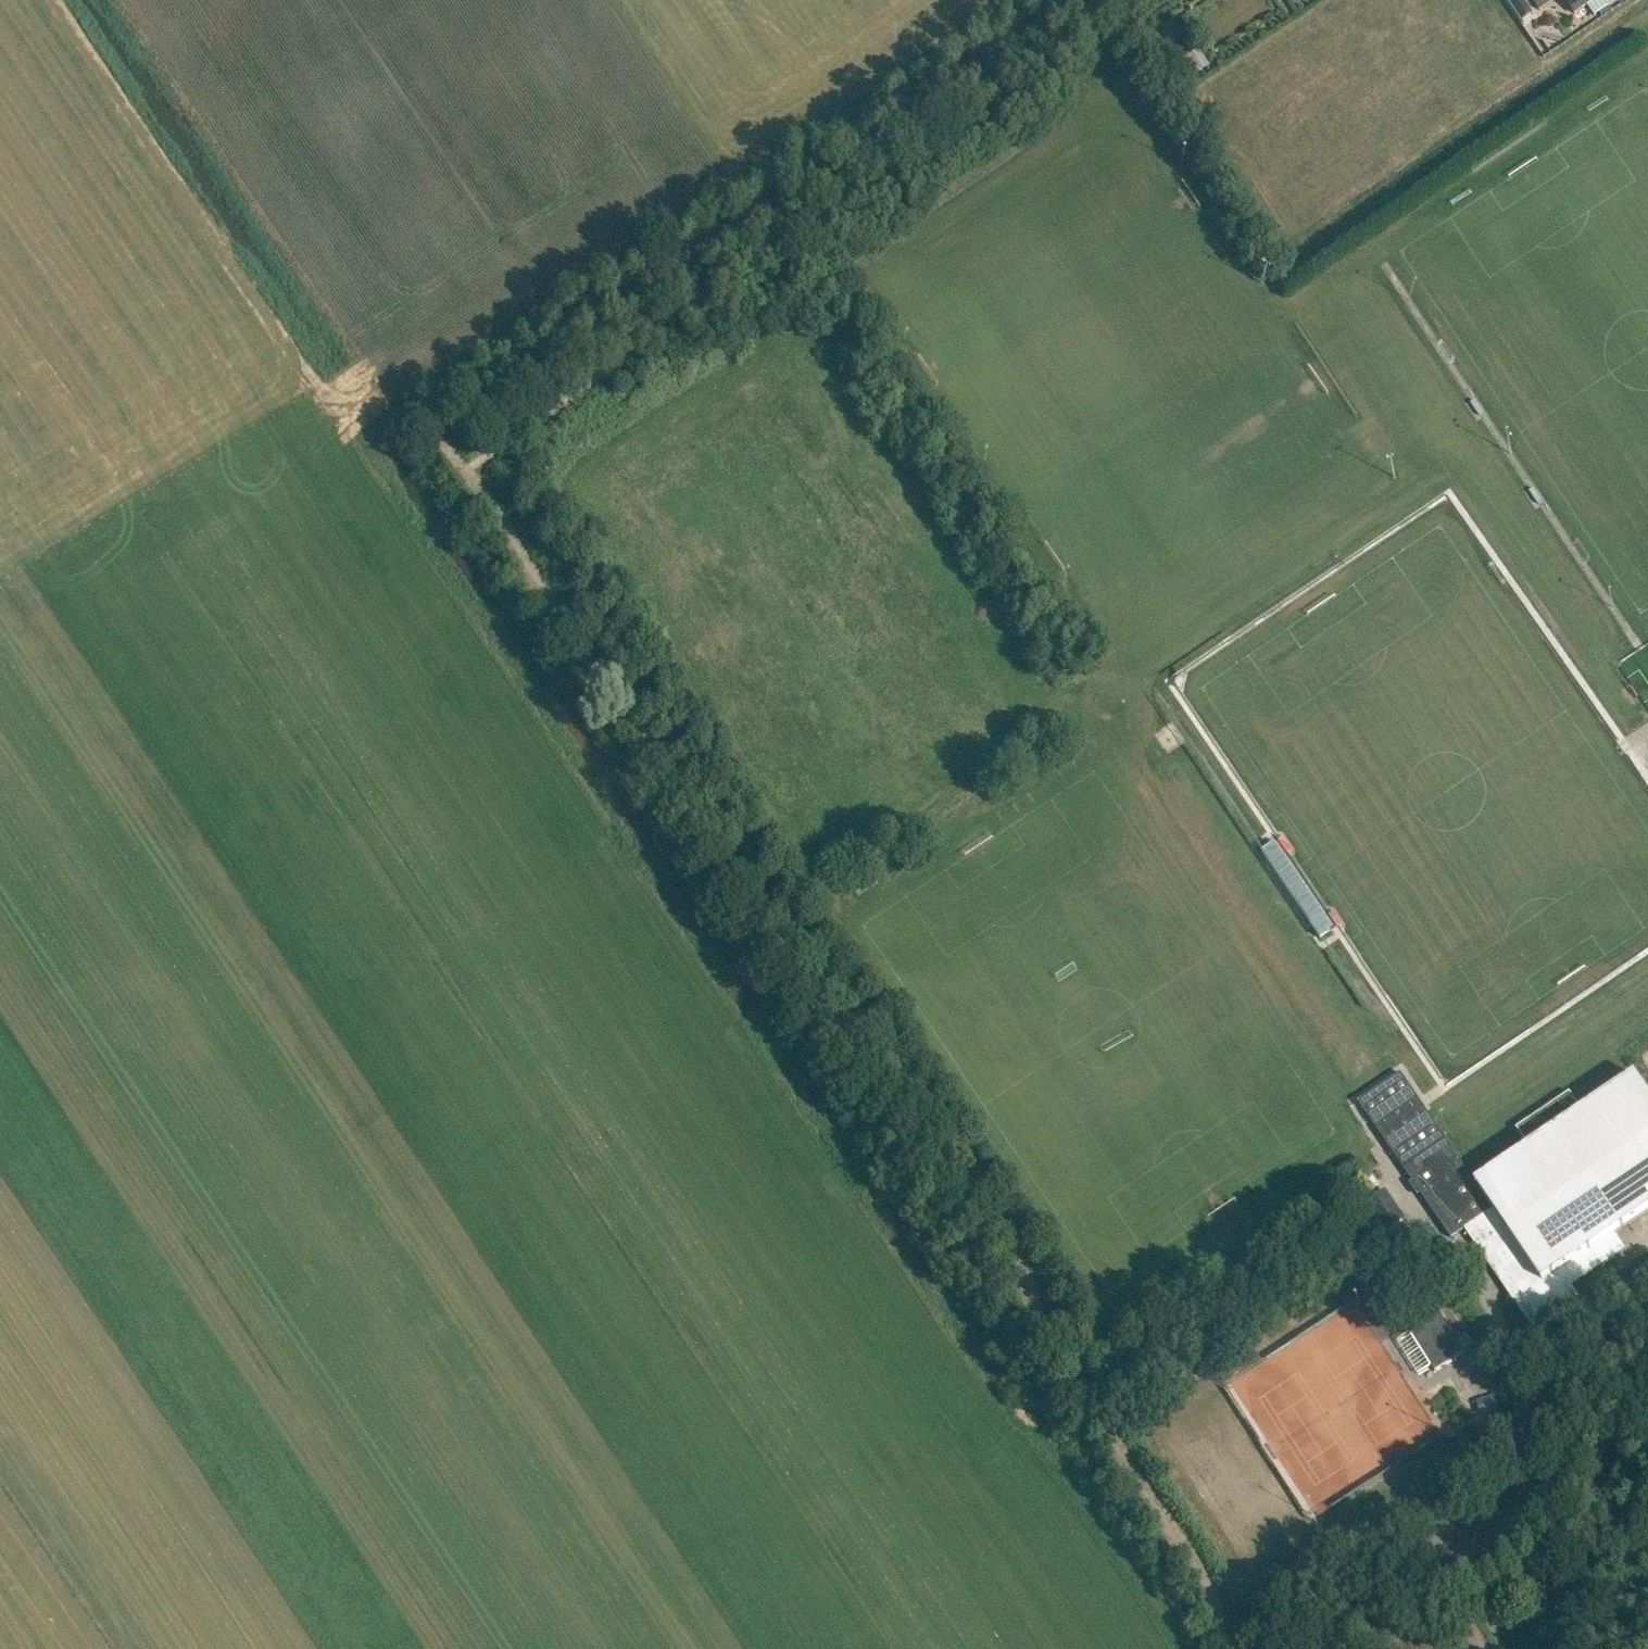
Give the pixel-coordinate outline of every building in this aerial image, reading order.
[(1514,11),(1526,3),(1524,0),(1507,0),(1514,11)] [(1540,11),(1556,0),(1532,0),(1540,11)] [(1611,0),(1565,0),(1575,14),(1588,5),(1595,15),(1613,3),(1611,0)] [(1400,1073),(1358,1102),(1451,1238),(1464,1229),(1533,1330),(1580,1298),(1572,1286),(1626,1250),(1614,1233),(1647,1211),(1647,1093),(1635,1074),(1582,1110),(1570,1092),(1516,1128),(1528,1146),(1475,1182),(1400,1073)] [(1385,1233),(1403,1220),(1383,1191),(1365,1204),(1385,1233)] [(1435,1372),(1465,1353),(1439,1313),(1410,1332),(1435,1372)]
